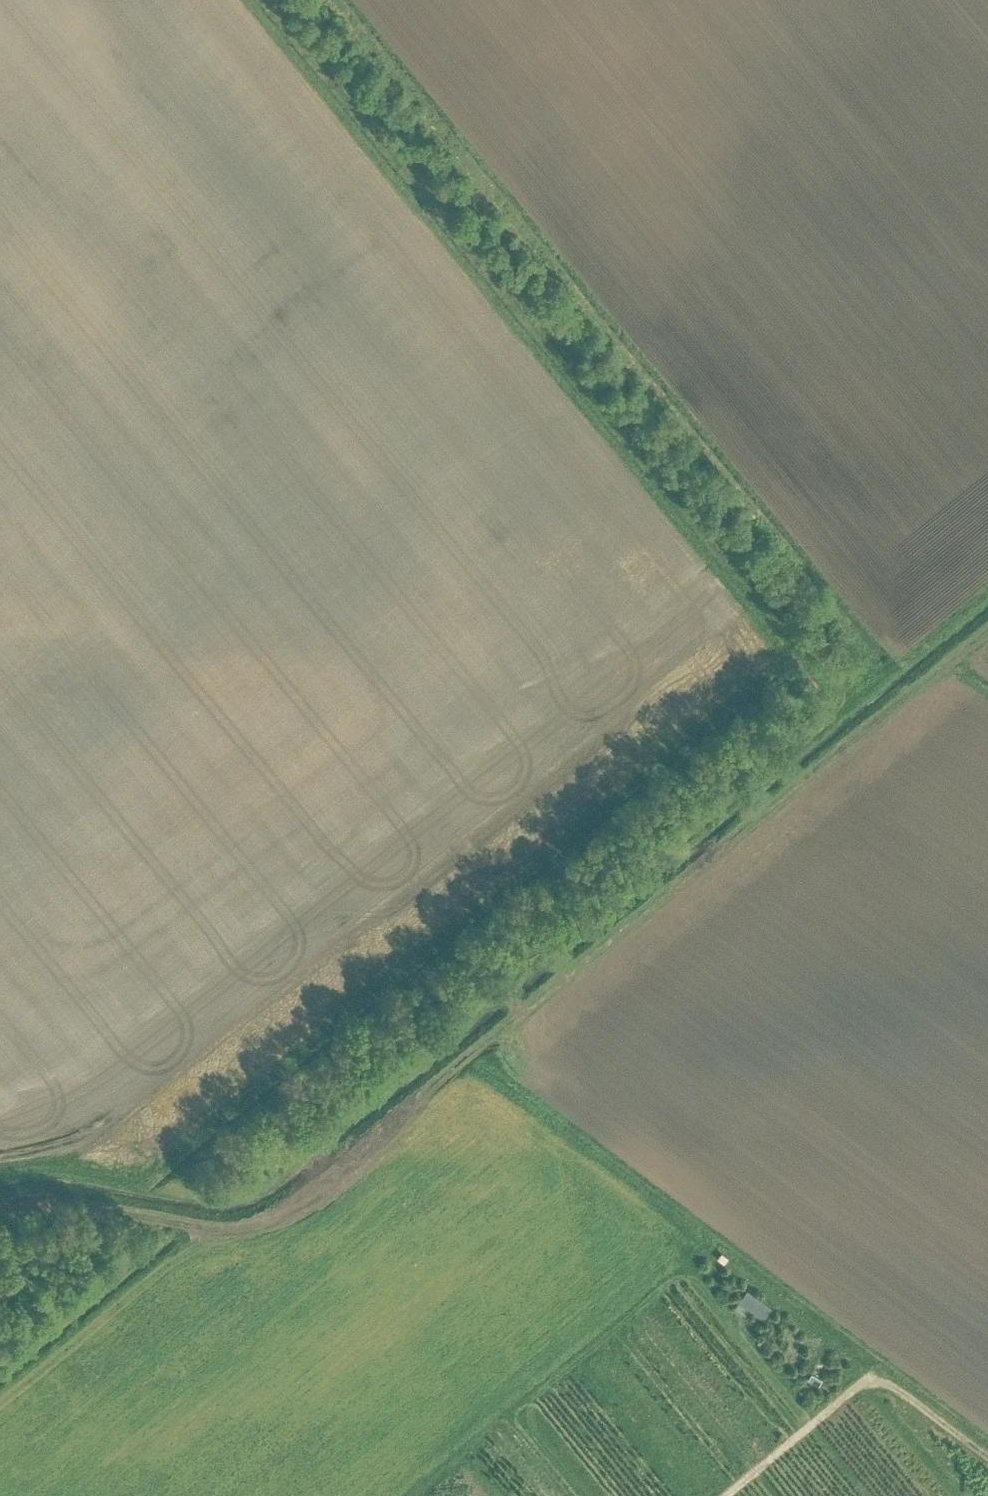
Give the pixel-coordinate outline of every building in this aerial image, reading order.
[(721,1251),(717,1258),(723,1262),(728,1256),(721,1251)] [(747,1289),(737,1301),(762,1319),(771,1307),(747,1289)] [(822,1379),(811,1372),(808,1378),(818,1385),(822,1379)]
